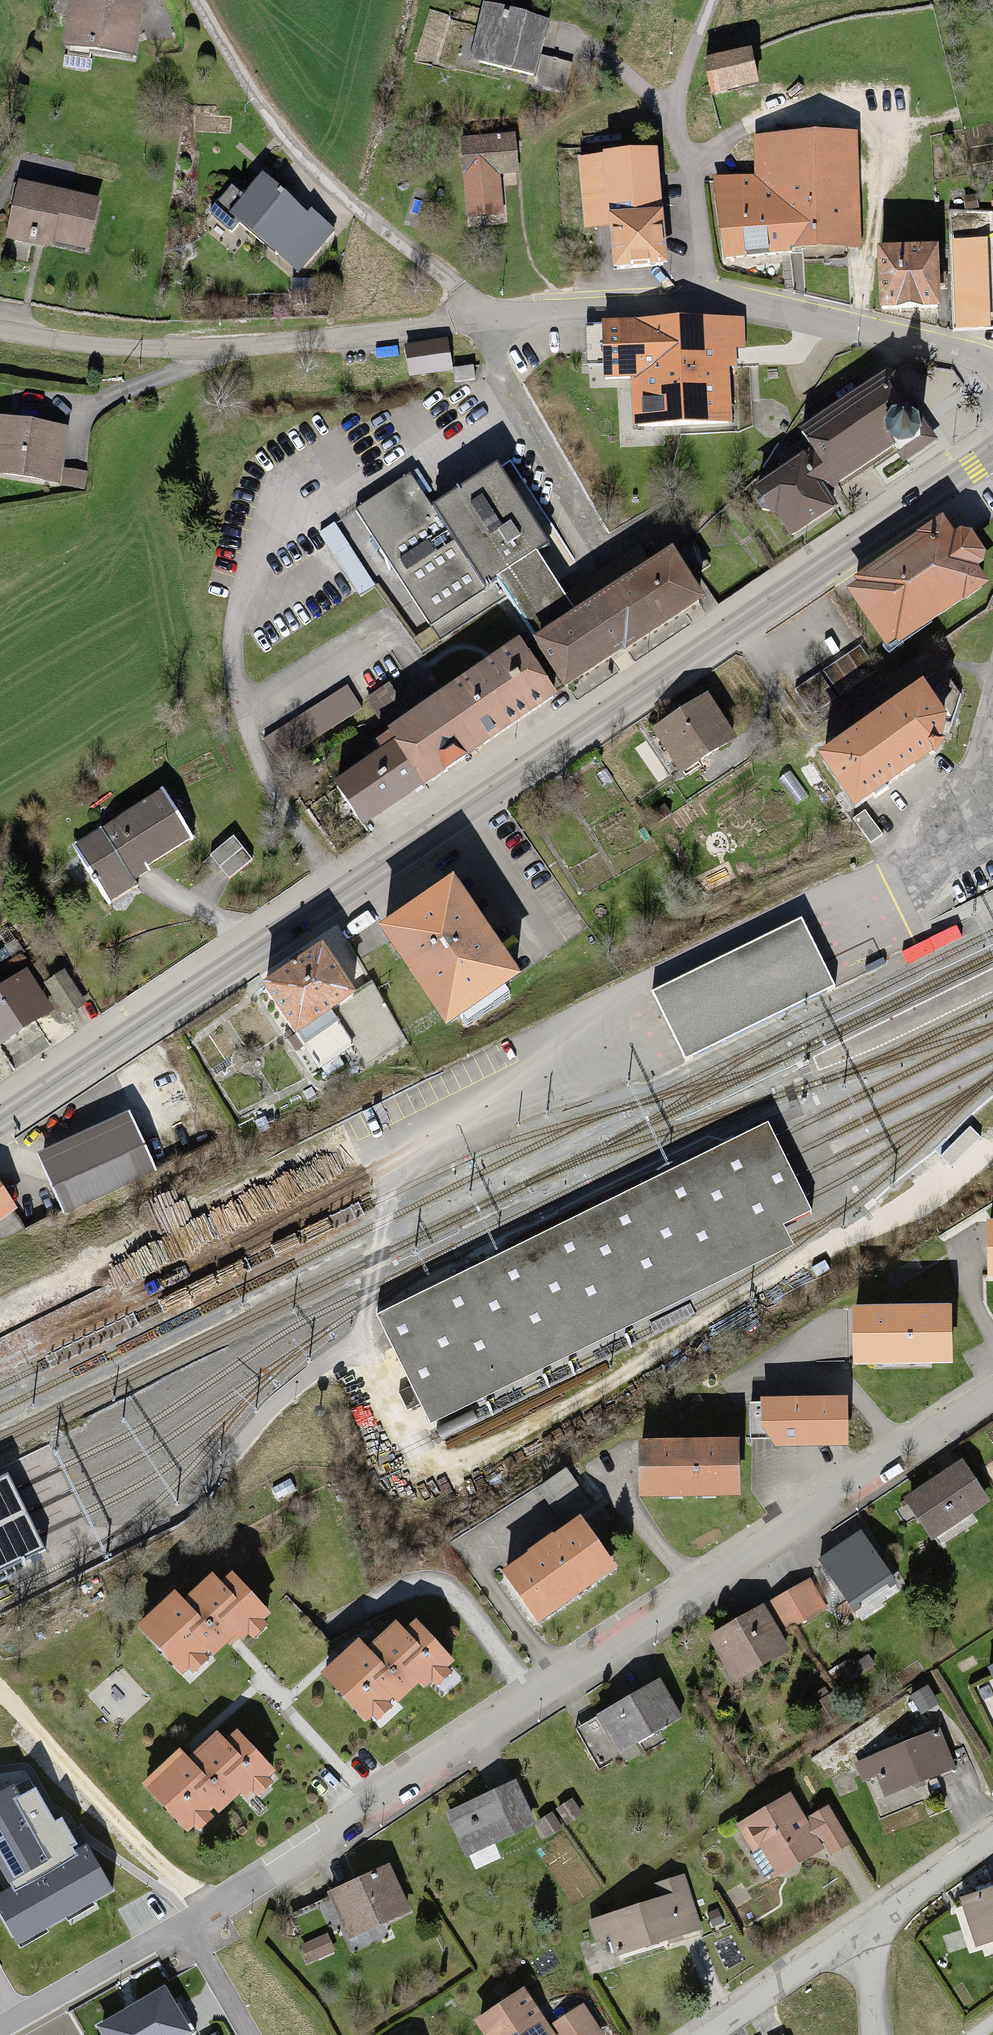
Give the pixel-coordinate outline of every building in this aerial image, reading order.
[(128,0),(73,0),(66,47),(134,57),(143,2),(128,0)] [(480,17),(469,64),(535,79),(546,31),(480,17)] [(747,60),(706,68),(713,97),(753,89),(747,60)] [(514,145),(461,147),(465,225),(500,223),(498,181),(516,181),(514,145)] [(723,189),(725,265),(861,261),(858,145),(756,148),(757,188),(723,189)] [(655,151),(583,158),(589,222),(612,220),(616,262),(664,258),(655,151)] [(350,216),(290,166),(247,216),(307,267),(350,216)] [(98,202),(24,187),(14,239),(88,254),(98,202)] [(985,240),(955,241),(958,325),(988,324),(985,240)] [(937,245),(881,246),(882,301),(938,300),(937,245)] [(745,329),(604,332),(605,384),(633,383),(634,432),(733,430),(732,381),(746,381),(745,329)] [(406,353),(409,381),(447,378),(445,349),(406,353)] [(802,439),(834,488),(927,427),(895,379),(802,439)] [(0,429),(0,480),(54,489),(63,439),(0,429)] [(808,463),(761,494),(798,550),(845,518),(808,463)] [(433,511),(412,477),(364,506),(440,628),(499,591),(529,638),(570,613),(541,564),(548,560),(494,474),(433,511)] [(955,551),(944,535),(848,599),(889,660),(987,594),(974,575),(985,567),(968,542),(955,551)] [(678,566),(534,653),(560,695),(703,609),(678,566)] [(518,658),(387,745),(394,756),(331,798),(355,834),(549,705),(518,658)] [(344,694),(262,744),(275,764),(356,715),(344,694)] [(820,770),(855,824),(938,769),(924,748),(948,732),(927,700),(820,770)] [(709,704),(652,740),(684,790),(741,755),(709,704)] [(162,807),(75,857),(99,898),(185,849),(162,807)] [(515,994),(448,894),(375,942),(442,1042),(515,994)] [(803,924),(655,996),(687,1062),(836,989),(803,924)] [(349,1005),(316,958),(259,999),(292,1045),(349,1005)] [(0,998),(0,1052),(51,1022),(27,982),(0,998)] [(128,1125),(38,1164),(62,1220),(152,1181),(128,1125)] [(769,1126),(377,1318),(421,1405),(785,1227),(812,1213),(805,1199),(795,1179),(785,1159),(775,1139),(769,1126)] [(971,1127),(941,1155),(951,1165),(980,1137),(971,1127)] [(15,1207),(0,1185),(0,1217),(15,1207)] [(785,1227),(421,1405),(430,1423),(793,1245),(790,1238),(785,1227)] [(956,1322),(856,1321),(856,1374),(956,1374),(956,1322)] [(844,1412),(751,1413),(752,1446),(844,1446),(844,1412)] [(739,1454),(641,1455),(642,1510),(740,1509),(739,1454)] [(903,1510),(932,1555),(992,1516),(964,1471),(903,1510)] [(0,1477),(0,1571),(45,1549),(39,1536),(27,1514),(15,1490),(7,1473),(0,1477)] [(579,1531),(503,1584),(538,1633),(614,1579),(579,1531)] [(866,1540),(824,1567),(851,1610),(893,1584),(866,1540)] [(140,1634),(183,1686),(236,1642),(241,1648),(269,1626),(232,1582),(217,1594),(212,1589),(184,1612),(177,1603),(140,1634)] [(811,1584),(767,1611),(784,1638),(828,1611),(811,1584)] [(762,1618),(711,1645),(736,1691),(787,1664),(762,1618)] [(324,1685),(367,1737),(420,1693),(426,1699),(453,1677),(416,1633),(401,1645),(396,1640),(368,1663),(361,1654),(324,1685)] [(658,1689),(599,1723),(620,1759),(679,1725),(658,1689)] [(939,1741),(857,1770),(864,1789),(877,1785),(884,1803),(952,1778),(939,1741)] [(148,1794),(191,1846),(244,1803),(250,1809),(277,1787),(240,1743),(225,1755),(220,1749),(193,1773),(185,1764),(148,1794)] [(0,1792),(0,1865),(12,1886),(0,1893),(0,1907),(22,1947),(116,1894),(78,1826),(69,1831),(62,1818),(52,1824),(26,1778),(0,1792)] [(514,1794),(448,1821),(465,1862),(531,1835),(514,1794)] [(791,1803),(742,1834),(774,1884),(843,1841),(827,1816),(807,1829),(791,1803)] [(387,1877),(329,1904),(349,1947),(407,1921),(387,1877)] [(661,1908),(592,1930),(598,1950),(619,1944),(626,1965),(701,1941),(684,1887),(657,1895),(661,1908)] [(964,1898),(979,1943),(992,1939),(992,1889),(964,1898)] [(99,2027),(104,2034),(198,2034),(169,1986),(99,2027)] [(476,2031),(479,2034),(541,2034),(521,2003),(476,2031)] [(554,2034),(594,2034),(581,2017),(554,2034)]
